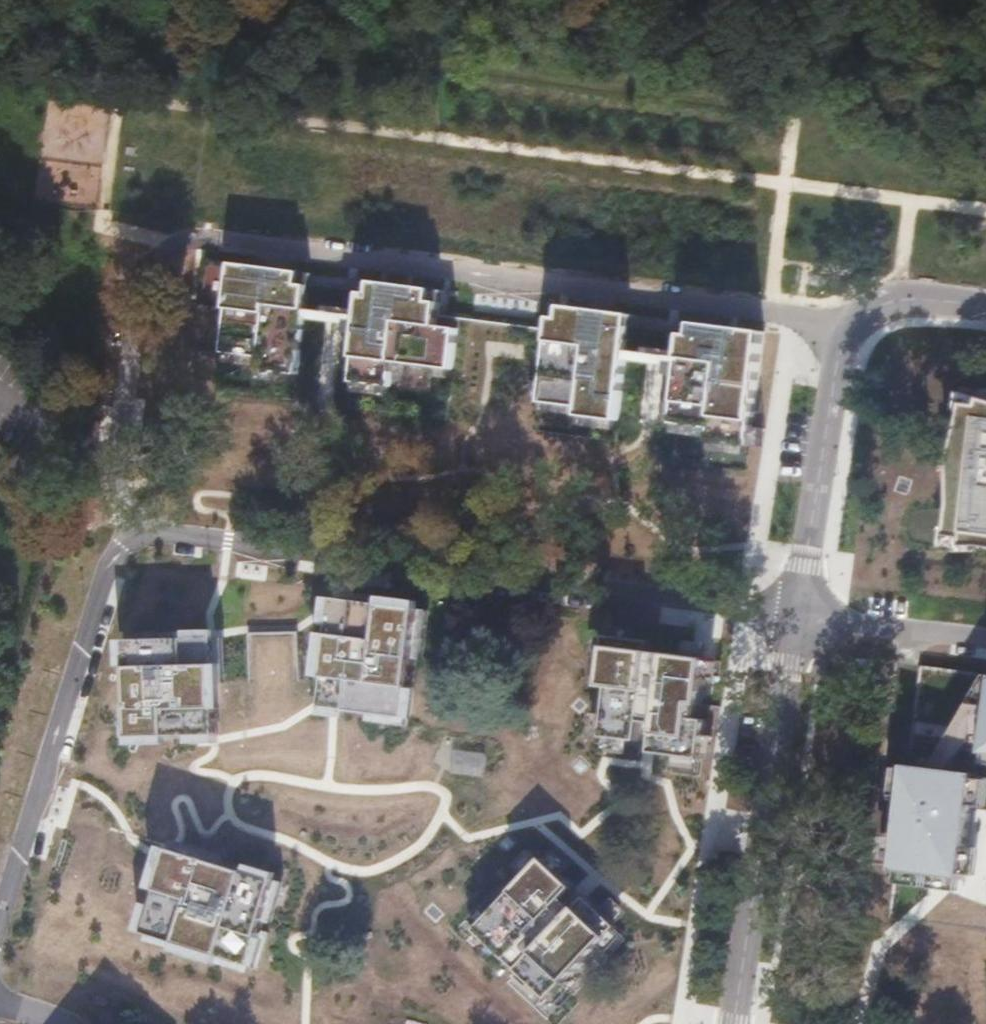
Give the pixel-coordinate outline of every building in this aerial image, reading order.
[(198,303),(229,307),(235,263),(204,259),(198,303)] [(229,307),(223,351),(262,356),(262,359),(300,364),(307,307),(352,313),(350,322),(360,323),(355,370),(393,375),(395,360),(396,350),(454,357),(456,358),(461,317),(441,315),(444,290),(366,280),(365,292),(364,296),(329,291),(329,287),(311,285),(312,273),(235,263),(229,307)] [(365,292),(329,287),(329,291),(364,296),(365,292)] [(546,382),(543,402),(582,406),(581,415),(620,420),(628,360),(672,366),(671,375),(680,376),(674,423),(713,428),(712,438),(711,441),(750,446),(752,427),(765,331),(687,321),(685,334),(685,337),(650,333),(650,329),(631,327),(633,314),(555,304),(546,382)] [(685,334),(650,329),(650,333),(685,337),(685,334)] [(396,350),(395,360),(453,367),(454,357),(396,350)] [(222,361),(261,366),(262,359),(262,356),(223,351),(222,361)] [(300,364),(262,359),(261,366),(260,369),(299,374),(300,364)] [(392,385),(393,375),(355,370),(353,380),(392,385)] [(533,400),(543,402),(546,382),(536,381),(533,400)] [(662,421),(661,390),(643,390),(644,422),(662,421)] [(965,393),(961,418),(950,459),(950,503),(946,535),(962,538),(962,546),(980,546),(985,547),(985,399),(965,393)] [(542,410),(581,415),(582,406),(543,402),(542,410)] [(619,430),(620,420),(581,415),(580,425),(619,430)] [(673,433),(712,438),(713,428),(674,423),(673,433)] [(765,428),(752,427),(750,446),(762,447),(765,428)] [(711,441),(711,451),(748,455),(750,446),(711,441)] [(384,596),(383,604),(421,609),(422,601),(384,596)] [(323,624),(331,625),(334,598),(327,597),(323,624)] [(324,677),(320,706),(346,710),(369,713),(407,718),(411,688),(415,658),(421,609),(383,604),(334,598),(331,625),(330,633),(324,677)] [(421,609),(415,658),(422,659),(429,610),(421,609)] [(216,630),(187,631),(188,638),(216,638),(216,630)] [(129,632),(129,640),(156,639),(155,631),(129,632)] [(297,631),(248,632),(249,681),(298,680),(297,631)] [(316,676),(324,677),(330,633),(322,632),(316,676)] [(703,758),(708,719),(700,718),(693,717),(694,704),(702,705),(708,658),(652,651),(653,641),(608,635),(601,686),(611,687),(605,736),(640,741),(643,721),(656,723),(653,752),(703,758)] [(224,637),(216,638),(217,683),(225,683),(224,637)] [(131,705),(131,737),(170,736),(190,736),(219,735),(217,683),(216,638),(188,638),(156,639),(129,640),(130,666),(131,705)] [(122,666),(130,666),(129,640),(121,640),(122,666)] [(411,688),(407,718),(415,718),(418,689),(411,688)] [(693,717),(700,718),(702,705),(694,704),(693,717)] [(123,737),(131,737),(131,705),(123,705),(123,737)] [(345,718),(346,710),(320,706),(319,714),(345,718)] [(406,725),(407,718),(369,713),(368,721),(406,725)] [(219,735),(190,736),(190,744),(219,743),(219,735)] [(170,736),(131,737),(132,745),(170,744),(170,736)] [(970,766),(901,757),(887,860),(956,869),(970,766)] [(174,840),(172,847),(221,862),(223,855),(174,840)] [(151,888),(158,890),(172,847),(164,845),(151,888)] [(154,904),(146,932),(176,942),(217,954),(250,965),(261,930),(264,921),(277,880),(248,871),(221,862),(172,847),(158,890),(154,904)] [(545,857),(476,929),(518,968),(510,976),(542,1006),(617,926),(586,896),(575,907),(565,898),(576,887),(545,857)] [(279,872),(250,863),(248,871),(277,880),(279,872)] [(284,882),(277,880),(264,921),(271,923),(284,882)] [(138,930),(146,932),(154,904),(147,901),(138,930)] [(268,932),(261,930),(250,965),(258,967),(268,932)] [(176,942),(146,932),(143,940),(174,949),(176,942)] [(250,965),(217,954),(215,962),(248,972),(250,965)]
